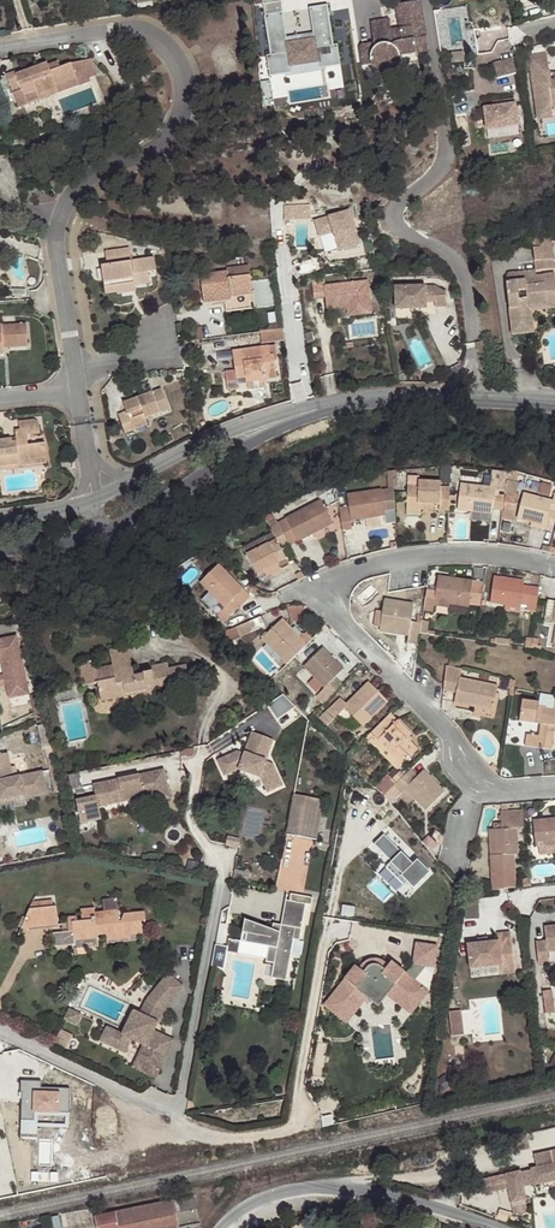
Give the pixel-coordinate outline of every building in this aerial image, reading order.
[(271,55),(267,56),(271,76),(292,72),(291,66),(319,61),(320,67),(342,63),(331,4),(308,8),(313,35),(284,40),(276,0),(261,0),(271,55)] [(421,1),(396,5),(400,29),(391,30),(389,20),(371,23),(375,44),(361,46),(359,48),(362,66),(372,64),(372,66),(374,68),(375,68),(376,70),(378,71),(381,72),(383,73),(387,73),(390,72),(392,70),(394,69),(396,68),(397,66),(399,63),(400,60),(399,55),(428,51),(421,1)] [(96,70),(90,55),(72,65),(76,77),(77,81),(96,70)] [(554,108),(554,81),(548,83),(547,75),(549,74),(547,55),(529,58),(538,121),(553,119),(552,108),(554,108)] [(499,76),(519,71),(515,56),(496,61),(499,76)] [(76,77),(72,65),(61,69),(59,62),(49,66),(48,64),(18,75),(16,72),(8,75),(13,91),(22,88),(25,96),(37,92),(38,95),(58,89),(57,87),(66,84),(65,80),(76,77)] [(58,89),(38,95),(40,101),(59,94),(58,89)] [(488,134),(519,129),(516,108),(485,112),(488,134)] [(286,205),(287,218),(312,217),(311,204),(286,205)] [(347,209),(319,210),(320,242),(348,240),(347,209)] [(294,223),(284,224),(285,244),(296,243),(294,223)] [(538,226),(531,227),(532,233),(532,234),(535,269),(554,267),(549,225),(547,225),(538,226)] [(517,236),(532,234),(532,233),(531,227),(520,228),(516,229),(517,236)] [(106,296),(120,293),(119,288),(134,285),(135,288),(137,287),(151,285),(149,274),(157,274),(155,260),(132,264),(130,250),(105,254),(108,268),(102,268),(106,296)] [(291,252),(277,252),(277,264),(291,264),(291,252)] [(508,271),(505,282),(525,280),(525,286),(543,283),(542,275),(536,275),(535,269),(508,271)] [(204,303),(223,299),(222,295),(229,295),(229,297),(251,293),(248,274),(228,278),(226,271),(199,276),(204,303)] [(505,282),(510,334),(532,332),(530,310),(529,305),(546,304),(545,295),(554,294),(554,280),(554,273),(542,275),(543,283),(525,286),(525,280),(505,282)] [(349,316),(372,313),(367,281),(325,286),(324,286),(326,296),(327,309),(347,306),(349,316)] [(314,298),(326,296),(324,286),(325,286),(324,282),(312,284),(314,298)] [(119,288),(120,293),(120,297),(137,294),(137,287),(135,288),(134,285),(119,288)] [(436,307),(447,306),(447,292),(435,286),(396,287),(396,310),(427,309),(427,302),(426,293),(435,293),(436,302),(436,307)] [(222,295),(223,299),(225,308),(253,304),(251,293),(229,297),(229,295),(222,295)] [(427,302),(436,302),(435,293),(426,293),(427,302)] [(545,295),(546,304),(529,305),(530,310),(554,308),(554,294),(545,295)] [(0,325),(0,354),(4,354),(3,346),(29,344),(26,322),(0,325)] [(265,343),(286,339),(284,327),(262,331),(265,343)] [(488,351),(487,342),(477,344),(479,353),(488,351)] [(224,373),(227,391),(237,390),(236,385),(246,383),(246,382),(246,378),(263,375),(264,380),(275,378),(273,356),(269,356),(268,347),(232,351),(234,372),(224,373)] [(162,388),(124,402),(127,411),(119,413),(126,432),(148,424),(146,418),(169,409),(162,388)] [(20,463),(19,459),(47,456),(45,443),(29,445),(27,434),(41,433),(39,421),(37,418),(19,421),(20,429),(15,429),(17,440),(12,440),(12,438),(0,439),(0,465),(20,463)] [(453,466),(443,466),(443,482),(452,483),(453,466)] [(458,508),(492,513),(493,510),(495,495),(504,497),(508,472),(493,470),(490,486),(461,482),(458,508)] [(395,491),(394,471),(386,472),(388,492),(395,491)] [(449,509),(450,487),(441,487),(441,482),(408,480),(407,508),(425,509),(425,504),(433,504),(440,504),(440,509),(449,509)] [(540,493),(553,497),(554,490),(554,483),(544,480),(540,493)] [(397,523),(395,491),(388,492),(381,493),(381,491),(348,495),(349,507),(339,508),(342,530),(353,528),(352,520),(386,516),(388,525),(397,523)] [(518,517),(532,521),(547,525),(548,518),(551,510),(554,511),(554,495),(554,494),(553,500),(524,492),(518,517)] [(503,512),(504,497),(495,495),(493,510),(503,512)] [(322,501),(278,523),(279,525),(289,544),(296,540),(297,541),(333,523),(322,501)] [(547,525),(532,521),(531,527),(545,531),(547,525)] [(282,549),(290,545),(289,544),(279,525),(272,528),(277,538),(279,542),(270,547),(269,543),(247,554),(258,576),(268,571),(270,575),(291,565),(282,549)] [(268,543),(269,543),(270,547),(279,542),(277,538),(268,543)] [(246,551),(247,554),(269,543),(268,543),(266,540),(246,551)] [(225,622),(241,605),(235,599),(244,589),(218,565),(201,583),(226,607),(218,615),(225,622)] [(436,592),(427,591),(424,610),(434,612),(435,605),(435,601),(450,603),(469,606),(473,581),(439,576),(436,592)] [(537,612),(540,589),(524,586),(525,582),(495,578),(491,603),(521,607),(521,610),(537,612)] [(28,594),(29,580),(18,579),(16,593),(28,594)] [(481,608),(485,583),(473,581),(469,606),(481,608)] [(235,599),(241,605),(251,594),(245,588),(244,589),(235,599)] [(419,644),(422,623),(411,621),(413,606),(386,602),(385,611),(382,628),(382,630),(409,634),(408,643),(419,644)] [(375,626),(382,628),(385,611),(378,610),(375,626)] [(261,616),(236,627),(240,636),(265,626),(261,616)] [(262,638),(288,663),(307,644),(301,637),(299,639),(288,628),(290,626),(282,618),(262,638)] [(0,641),(0,659),(5,658),(8,673),(0,674),(0,685),(1,688),(11,686),(13,699),(29,696),(18,638),(0,641)] [(187,671),(186,665),(169,669),(167,662),(152,666),(152,670),(143,672),(143,673),(134,675),(127,647),(109,651),(112,667),(95,671),(93,661),(78,664),(83,687),(98,685),(101,699),(120,696),(121,699),(148,693),(146,686),(154,684),(155,689),(189,681),(187,671)] [(317,695),(324,703),(342,686),(334,678),(343,669),(323,648),(304,666),(325,687),(317,695)] [(461,679),(462,670),(455,669),(449,668),(447,667),(443,692),(456,694),(454,703),(476,707),(494,711),(499,686),(461,679)] [(321,718),(328,725),(345,708),(362,724),(386,700),(369,683),(347,705),(341,698),(321,718)] [(270,705),(281,720),(297,708),(287,693),(270,705)] [(554,729),(554,703),(554,708),(539,706),(539,701),(523,699),(520,720),(542,724),(541,728),(540,736),(528,734),(526,745),(552,749),(554,729)] [(391,713),(371,733),(378,740),(403,765),(418,750),(406,738),(411,733),(391,713)] [(266,761),(274,739),(254,732),(246,754),(239,751),(219,760),(225,775),(239,769),(262,777),(269,792),(283,785),(274,764),(266,761)] [(403,765),(378,740),(374,745),(399,769),(403,765)] [(46,790),(42,771),(12,778),(7,752),(0,754),(0,796),(1,799),(23,794),(24,798),(35,796),(34,792),(46,790)] [(170,797),(165,769),(140,775),(140,777),(136,778),(135,776),(94,785),(97,797),(77,801),(82,823),(102,819),(99,807),(147,796),(148,802),(170,797)] [(396,784),(389,791),(397,799),(403,792),(407,789),(416,798),(427,810),(446,792),(425,771),(418,778),(411,770),(404,776),(396,784)] [(396,784),(404,776),(400,772),(392,779),(396,784)] [(413,802),(416,798),(407,789),(403,792),(413,802)] [(293,805),(287,834),(317,839),(325,800),(294,794),(292,804),(293,805)] [(257,834),(263,813),(251,810),(245,830),(257,834)] [(492,856),(495,890),(517,889),(514,854),(518,853),(516,828),(524,827),(523,811),(500,813),(501,823),(502,830),(496,830),(498,856),(492,856)] [(533,821),(536,846),(539,845),(540,853),(554,851),(554,818),(533,821)] [(501,823),(494,824),(494,831),(490,831),(492,856),(498,856),(496,830),(502,830),(501,823)] [(385,835),(376,845),(393,861),(389,865),(415,890),(433,871),(419,857),(414,863),(385,835)] [(281,888),(307,890),(309,851),(301,851),(301,848),(283,847),(281,888)] [(270,934),(270,933),(244,918),(241,941),(268,946),(266,960),(274,962),(271,977),(286,980),(294,938),(299,940),(306,903),(285,899),(280,930),(278,936),(270,934)] [(38,908),(40,927),(57,925),(55,906),(38,908)] [(67,917),(68,922),(72,922),(73,931),(69,931),(53,933),(55,947),(71,944),(75,944),(74,941),(98,938),(97,935),(106,934),(108,942),(131,938),(130,934),(143,933),(141,921),(145,921),(144,912),(124,914),(122,920),(119,920),(118,910),(104,911),(104,916),(95,918),(94,907),(81,909),(82,922),(80,922),(76,916),(67,917)] [(21,929),(40,927),(38,908),(30,909),(21,929)] [(216,942),(222,943),(226,923),(220,922),(216,942)] [(548,952),(554,951),(554,925),(545,926),(547,941),(537,942),(539,961),(549,960),(548,952)] [(490,944),(479,945),(469,945),(472,970),(503,966),(502,956),(515,955),(512,933),(499,934),(500,942),(490,944)] [(99,946),(98,938),(74,941),(75,944),(71,944),(72,950),(73,949),(74,955),(77,955),(77,949),(99,946)] [(223,965),(229,947),(220,944),(214,963),(223,965)] [(357,966),(325,1004),(346,1022),(368,995),(379,1004),(387,993),(410,1012),(427,992),(413,981),(426,965),(433,966),(435,949),(417,946),(414,965),(405,975),(390,963),(371,960),(357,966)] [(502,956),(503,966),(504,975),(517,974),(515,955),(502,956)] [(161,983),(176,995),(182,987),(168,975),(161,983)] [(151,997),(166,1009),(176,995),(161,983),(151,997)] [(546,1014),(554,1013),(554,1005),(553,989),(543,990),(546,1014)] [(123,1036),(108,1028),(102,1042),(127,1053),(133,1040),(145,1046),(153,1050),(147,1063),(160,1070),(173,1041),(154,1032),(150,1030),(153,1022),(158,1024),(163,1012),(166,1009),(151,997),(147,1001),(141,1015),(134,1012),(123,1036)] [(454,1036),(467,1035),(465,1009),(452,1010),(454,1036)] [(70,1010),(65,1020),(74,1024),(78,1014),(70,1010)] [(150,1030),(154,1032),(158,1024),(153,1022),(150,1030)] [(156,1078),(160,1070),(147,1063),(153,1050),(145,1046),(134,1068),(156,1078)] [(40,1082),(20,1081),(19,1132),(37,1133),(37,1125),(69,1126),(70,1088),(39,1087),(40,1082)] [(530,1170),(531,1171),(535,1185),(535,1186),(554,1181),(554,1163),(530,1170)] [(531,1171),(520,1174),(524,1188),(535,1185),(531,1171)] [(513,1206),(528,1202),(524,1188),(520,1174),(520,1173),(485,1182),(488,1194),(508,1188),(513,1206)] [(179,1225),(200,1221),(195,1195),(96,1215),(99,1227),(180,1227),(179,1225)]
